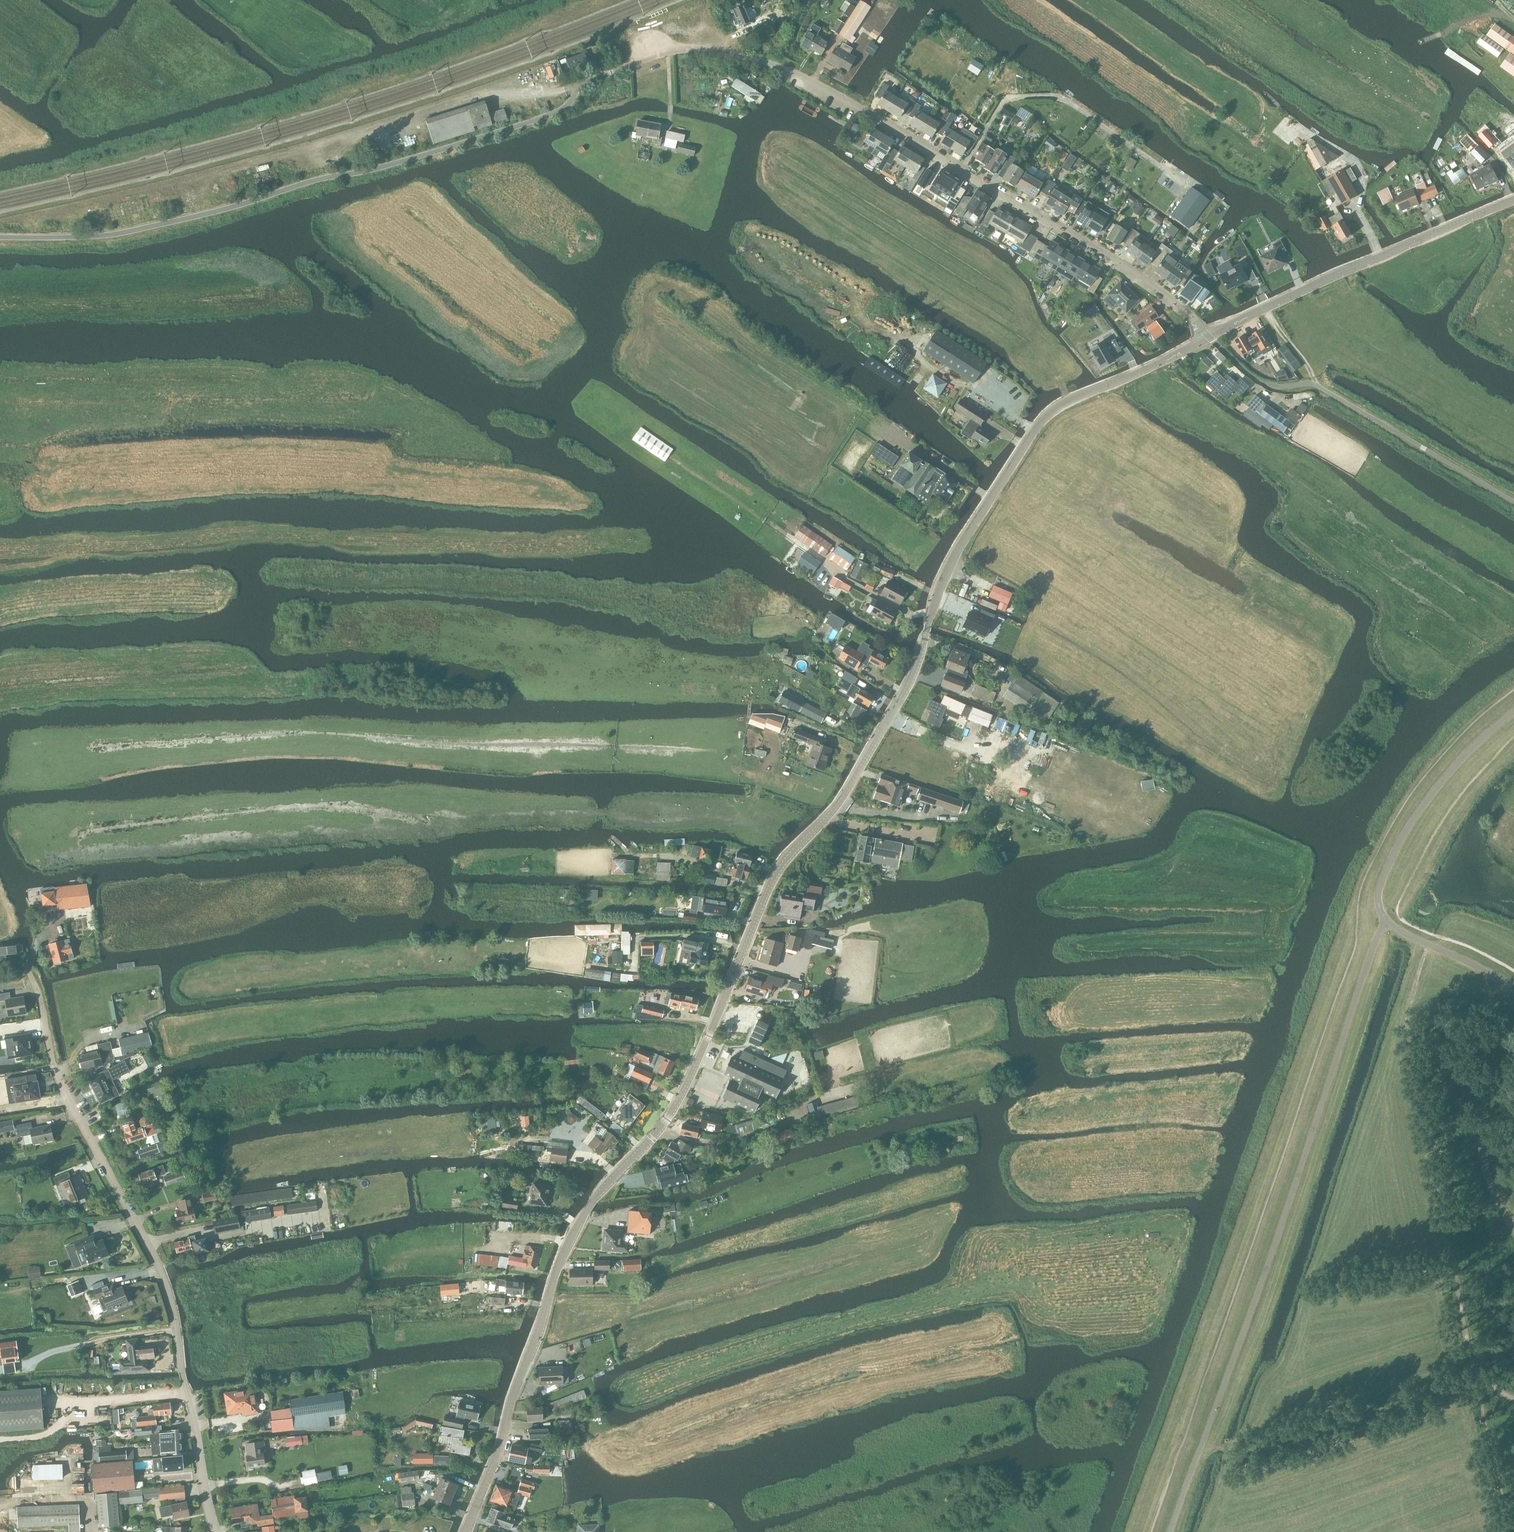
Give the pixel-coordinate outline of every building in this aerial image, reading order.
[(856,7),(849,17),(845,24),(839,35),(852,43),(855,38),(852,36),(870,7),(870,6),(861,1),(860,0),(859,2),(856,7)] [(849,17),(856,7),(850,3),(844,14),(849,17)] [(743,6),(732,10),(734,15),(731,16),(735,26),(738,24),(739,26),(743,25),(744,27),(747,25),(746,23),(750,22),(749,19),(754,17),(755,13),(754,9),(750,8),(745,10),(743,6)] [(839,35),(845,24),(838,19),(831,30),(839,35)] [(754,27),(757,35),(768,30),(765,23),(754,27)] [(821,55),(828,42),(816,35),(820,28),(813,24),(800,45),(808,50),(809,48),(821,55)] [(1505,48),(1513,54),(1513,37),(1495,24),(1487,35),(1505,48)] [(1504,48),(1487,35),(1484,33),(1477,43),(1498,58),(1504,48)] [(842,43),(839,48),(836,46),(827,61),(836,66),(837,64),(848,70),(855,58),(849,54),(852,49),(845,44),(842,43)] [(1501,67),(1513,76),(1513,56),(1510,53),(1501,67)] [(973,60),(967,68),(977,75),(983,66),(973,60)] [(761,94),(736,78),(732,86),(756,102),(761,94)] [(888,112),(898,95),(893,93),(891,95),(886,92),(889,87),(884,84),(877,97),(881,100),(877,105),(888,112)] [(901,101),(903,97),(899,95),(898,95),(888,112),(899,118),(902,113),(907,115),(915,102),(910,99),(907,104),(901,101)] [(916,103),(909,116),(913,119),(909,125),(920,131),(928,117),(918,111),(921,106),(916,103)] [(489,114),(485,104),(466,110),(465,108),(426,121),(433,144),(492,125),(492,124),(507,119),(504,109),(489,114)] [(1021,106),(1016,114),(1029,122),(1034,114),(1021,106)] [(1002,107),(999,112),(1012,120),(1015,115),(1002,107)] [(946,112),(942,119),(947,121),(949,118),(951,114),(946,112)] [(1463,118),(1473,130),(1480,124),(1470,113),(1463,118)] [(928,117),(920,131),(931,138),(935,132),(939,134),(947,121),(942,119),(939,124),(933,120),(935,117),(930,114),(928,117)] [(1016,116),(1012,121),(1018,124),(1021,118),(1016,116)] [(647,137),(649,122),(639,121),(636,133),(635,138),(640,139),(641,136),(647,137)] [(947,121),(939,134),(943,137),(940,143),(951,149),(959,135),(948,129),(951,124),(947,121)] [(649,122),(647,137),(653,138),(652,141),(654,141),(654,144),(660,145),(661,138),(658,137),(660,124),(649,122)] [(854,123),(849,130),(854,133),(856,134),(860,127),(854,123)] [(866,151),(871,154),(875,149),(883,135),(872,128),(869,134),(865,131),(857,144),(861,147),(864,142),(870,145),(866,151)] [(959,135),(951,149),(961,156),(965,150),(969,153),(977,139),(978,138),(963,129),(959,135)] [(1490,148),(1496,143),(1485,130),(1479,136),(1490,148)] [(665,138),(683,142),(684,135),(667,131),(665,138)] [(887,163),(894,150),(890,147),(894,141),(883,135),(875,149),(871,154),(876,157),(879,151),(885,155),(877,168),(882,171),(884,167),(887,163)] [(994,152),(994,151),(989,148),(993,140),(986,135),(974,156),(977,158),(974,163),(983,169),(984,169),(993,152),(994,152)] [(1461,142),(1472,153),(1472,154),(1481,164),(1489,157),(1468,135),(1461,142)] [(587,141),(590,146),(599,143),(597,137),(587,141)] [(1111,137),(1107,143),(1116,148),(1119,142),(1111,137)] [(1301,144),(1315,170),(1340,157),(1311,138),(1301,144)] [(1049,139),(1045,143),(1053,149),(1057,144),(1049,139)] [(665,140),(664,146),(675,148),(677,142),(665,140)] [(680,143),(677,151),(694,155),(696,147),(680,143)] [(1502,153),(1513,169),(1513,144),(1502,153)] [(905,167),(913,153),(902,147),(899,152),(894,150),(887,163),(891,165),(894,160),(900,164),(897,168),(902,171),(905,167)] [(995,150),(994,151),(994,152),(993,152),(984,169),(983,169),(983,170),(993,176),(998,167),(1000,168),(1007,156),(1006,154),(997,149),(995,150)] [(1063,152),(1059,160),(1063,162),(1067,154),(1063,152)] [(913,153),(905,167),(915,173),(912,179),(917,181),(925,168),(920,165),(924,160),(913,153)] [(1070,154),(1064,164),(1070,167),(1076,158),(1070,154)] [(1002,180),(1014,187),(1023,172),(1011,165),(1015,159),(1010,156),(1003,166),(1008,169),(1002,180)] [(1130,157),(1126,164),(1133,168),(1137,161),(1130,157)] [(1470,175),(1478,190),(1489,184),(1490,185),(1499,181),(1490,165),(1484,168),(1483,165),(1477,169),(1478,171),(1470,175)] [(1344,168),(1322,181),(1330,196),(1336,193),(1343,204),(1358,195),(1351,182),(1356,179),(1350,167),(1345,170),(1344,168)] [(1462,168),(1454,174),(1451,170),(1446,173),(1455,186),(1468,177),(1462,168)] [(927,169),(917,184),(924,189),(933,174),(927,169)] [(933,185),(930,190),(937,195),(940,190),(952,197),(947,207),(953,211),(965,191),(959,187),(962,182),(941,169),(932,185),(933,185)] [(1025,171),(1016,187),(1034,199),(1038,192),(1043,195),(1051,181),(1047,179),(1046,179),(1043,182),(1025,171)] [(1051,181),(1043,195),(1047,198),(1043,204),(1062,215),(1066,209),(1074,214),(1082,200),(1074,195),(1071,199),(1057,190),(1059,187),(1056,186),(1057,185),(1051,181)] [(1425,182),(1416,185),(1419,193),(1428,189),(1425,182)] [(1419,193),(1422,200),(1438,193),(1435,186),(1428,189),(1419,193)] [(1394,199),(1388,187),(1378,193),(1384,205),(1394,199)] [(1171,216),(1189,229),(1209,201),(1191,188),(1171,216)] [(979,216),(990,198),(977,190),(970,200),(963,196),(954,211),(961,216),(966,208),(979,216)] [(1419,203),(1414,190),(1396,198),(1401,211),(1419,203)] [(1082,200),(1074,214),(1078,217),(1076,221),(1087,227),(1098,208),(1088,202),(1087,203),(1082,200)] [(1141,206),(1136,214),(1141,217),(1146,209),(1141,206)] [(1006,233),(1015,217),(999,208),(995,214),(990,210),(982,224),(987,228),(990,224),(1006,233)] [(1098,208),(1087,227),(1098,234),(1101,230),(1105,232),(1113,218),(1108,216),(1109,214),(1098,208)] [(1324,231),(1333,226),(1341,241),(1352,234),(1340,213),(1334,216),(1327,219),(1325,216),(1318,220),(1324,231)] [(1015,217),(1006,233),(1021,242),(1019,246),(1030,252),(1037,241),(1038,239),(1028,233),(1031,227),(1015,217)] [(1115,225),(1107,239),(1118,246),(1121,240),(1125,243),(1134,231),(1129,227),(1126,232),(1115,225)] [(1134,231),(1125,243),(1129,246),(1126,251),(1136,258),(1146,246),(1136,238),(1139,235),(1138,234),(1135,232),(1134,231)] [(1262,258),(1269,272),(1286,263),(1281,254),(1287,251),(1281,240),(1273,244),(1276,250),(1262,258)] [(1030,252),(1028,254),(1030,255),(1037,259),(1040,261),(1056,270),(1067,251),(1051,241),(1048,247),(1042,244),(1037,241),(1030,252)] [(1146,246),(1136,258),(1147,266),(1150,261),(1154,264),(1166,247),(1162,244),(1155,253),(1146,246)] [(1166,247),(1154,264),(1158,267),(1154,272),(1165,279),(1179,260),(1170,254),(1172,252),(1166,247)] [(1056,270),(1055,271),(1071,280),(1073,276),(1074,276),(1083,260),(1067,251),(1056,270)] [(1229,290),(1240,284),(1241,285),(1249,280),(1245,273),(1251,270),(1246,259),(1239,263),(1240,265),(1221,275),(1229,290)] [(1083,260),(1074,276),(1090,286),(1088,290),(1093,293),(1101,279),(1096,276),(1100,270),(1083,260)] [(1179,260),(1165,279),(1175,287),(1178,282),(1182,285),(1191,273),(1187,270),(1189,268),(1179,260)] [(1186,288),(1181,295),(1191,303),(1195,299),(1200,303),(1209,292),(1203,288),(1206,284),(1191,273),(1182,285),(1186,288)] [(1109,295),(1104,301),(1113,310),(1118,304),(1126,312),(1138,300),(1129,291),(1127,294),(1123,290),(1122,291),(1117,286),(1108,295),(1109,295)] [(1091,310),(1095,314),(1099,311),(1095,306),(1091,310)] [(1132,320),(1139,330),(1146,326),(1147,327),(1146,328),(1155,342),(1165,335),(1156,321),(1154,322),(1153,320),(1158,317),(1151,307),(1132,320)] [(923,351),(973,384),(986,363),(936,330),(923,351)] [(1250,352),(1251,354),(1255,351),(1256,354),(1261,351),(1264,355),(1272,350),(1261,330),(1247,338),(1246,335),(1235,341),(1243,355),(1250,352)] [(1130,337),(1133,343),(1142,337),(1138,332),(1130,337)] [(1103,342),(1090,350),(1101,368),(1109,364),(1114,361),(1111,356),(1115,354),(1120,351),(1117,345),(1114,340),(1105,345),(1103,342)] [(1302,366),(1285,344),(1277,351),(1294,372),(1302,366)] [(1219,352),(1216,355),(1221,360),(1222,359),(1224,361),(1226,358),(1219,352)] [(1210,367),(1215,363),(1208,356),(1204,360),(1210,367)] [(1262,374),(1265,368),(1255,362),(1251,368),(1262,374)] [(1273,375),(1277,381),(1289,380),(1283,369),(1273,375)] [(939,397),(948,382),(933,373),(924,388),(939,397)] [(1224,378),(1217,373),(1206,384),(1214,392),(1216,390),(1226,399),(1235,390),(1241,396),(1249,387),(1241,379),(1237,383),(1231,378),(1227,375),(1224,378)] [(1249,407),(1273,425),(1288,435),(1296,425),(1284,417),(1267,405),(1267,406),(1263,403),(1264,402),(1256,395),(1247,405),(1249,407)] [(991,436),(979,428),(980,425),(985,416),(960,400),(955,409),(970,419),(961,434),(970,440),(972,437),(985,446),(991,436)] [(1302,403),(1296,411),(1301,415),(1307,407),(1302,403)] [(1249,409),(1245,415),(1261,427),(1263,425),(1270,430),(1273,425),(1249,409)] [(1293,409),(1289,413),(1297,420),(1301,415),(1296,411),(1293,409)] [(665,461),(673,450),(641,428),(633,439),(665,461)] [(898,457),(884,448),(877,458),(891,468),(898,457)] [(900,466),(891,479),(903,487),(903,488),(917,497),(920,492),(929,498),(933,492),(946,500),(957,483),(921,460),(921,461),(908,452),(900,465),(900,466)] [(824,557),(832,545),(802,524),(794,537),(824,557)] [(855,558),(837,545),(828,558),(846,570),(855,558)] [(805,551),(797,562),(812,572),(819,562),(805,551)] [(858,560),(850,576),(860,580),(867,564),(858,560)] [(894,572),(874,563),(872,569),(884,574),(892,578),(894,572)] [(833,577),(829,585),(836,589),(838,588),(839,587),(848,591),(850,586),(833,577)] [(869,580),(865,587),(872,590),(875,583),(869,580)] [(885,589),(884,589),(878,587),(876,592),(880,594),(884,596),(900,604),(907,590),(889,581),(885,589)] [(1008,604),(1013,593),(993,585),(989,596),(1008,604)] [(873,598),(870,605),(874,607),(870,614),(884,621),(889,624),(896,610),(877,600),(873,598)] [(999,601),(997,608),(1004,611),(1007,605),(999,601)] [(1008,605),(1005,612),(1013,615),(1016,608),(1008,605)] [(969,612),(963,627),(985,636),(991,622),(992,623),(995,615),(983,610),(980,617),(978,616),(969,612)] [(842,627),(845,621),(830,613),(825,623),(830,626),(833,622),(842,627)] [(845,645),(838,658),(856,670),(860,663),(866,666),(868,662),(882,669),(884,665),(888,659),(884,656),(867,648),(863,655),(857,652),(845,645)] [(946,667),(948,668),(962,673),(967,675),(967,674),(967,673),(967,672),(966,671),(966,670),(965,669),(964,669),(969,655),(953,649),(946,667)] [(785,656),(783,663),(791,665),(793,658),(785,656)] [(960,694),(967,675),(962,673),(948,668),(946,674),(941,686),(960,694)] [(1002,705),(1002,710),(1015,715),(1019,708),(1045,722),(1058,702),(1043,691),(1018,674),(1015,677),(1011,674),(1007,680),(1012,682),(1002,696),(1005,698),(1002,705)] [(874,697),(855,686),(841,678),(837,686),(847,692),(846,694),(855,699),(854,699),(858,701),(868,707),(874,697)] [(972,695),(992,703),(996,693),(981,687),(977,685),(972,695)] [(784,691),(779,700),(798,711),(804,701),(784,691)] [(932,711),(927,722),(939,727),(942,720),(940,719),(945,708),(960,714),(969,718),(973,708),(965,705),(946,696),(942,705),(931,701),(927,709),(932,711)] [(800,712),(821,723),(826,714),(805,703),(800,712)] [(863,708),(853,703),(846,714),(844,713),(841,719),(848,722),(850,717),(860,722),(866,710),(863,708)] [(989,728),(993,715),(973,707),(973,708),(969,718),(968,720),(989,728)] [(779,733),(785,717),(772,714),(752,714),(749,724),(763,729),(764,727),(779,733)] [(991,726),(1008,731),(1012,720),(995,715),(991,726)] [(985,733),(984,735),(991,737),(993,730),(987,728),(986,734),(985,733)] [(826,740),(795,729),(792,737),(813,745),(806,764),(823,770),(824,768),(825,768),(826,764),(825,764),(828,757),(829,758),(832,749),(824,746),(826,740)] [(907,783),(884,776),(881,775),(873,798),(882,801),(882,800),(900,806),(907,783)] [(907,788),(917,792),(919,786),(909,783),(907,788)] [(920,787),(916,799),(959,814),(963,801),(920,787)] [(861,836),(856,861),(868,864),(869,855),(911,862),(914,847),(902,845),(902,844),(872,839),(872,838),(861,836)] [(699,859),(710,861),(713,850),(702,848),(692,845),(689,857),(699,859)] [(712,856),(721,858),(723,847),(715,845),(712,856)] [(729,861),(732,862),(750,866),(752,856),(737,852),(736,857),(730,856),(729,861)] [(626,860),(612,859),(611,874),(626,875),(626,874),(626,860)] [(626,860),(626,874),(633,874),(634,861),(626,860)] [(747,878),(750,866),(732,862),(729,873),(733,874),(732,877),(743,879),(744,877),(747,878)] [(656,881),(669,882),(670,882),(670,875),(670,869),(670,863),(657,863),(656,881)] [(704,873),(703,883),(726,887),(727,879),(716,877),(716,875),(704,873)] [(807,892),(821,894),(822,885),(808,883),(807,892)] [(87,885),(55,888),(58,909),(91,906),(87,885)] [(56,904),(54,887),(41,889),(44,906),(56,904)] [(586,890),(585,900),(595,900),(596,890),(586,890)] [(800,917),(801,909),(813,911),(815,895),(803,893),(803,897),(781,894),(778,914),(785,915),(784,918),(799,921),(800,917)] [(697,911),(702,912),(705,912),(705,914),(711,915),(711,913),(725,915),(728,901),(726,901),(726,899),(720,898),(720,900),(704,898),(700,897),(697,911)] [(684,913),(683,919),(696,921),(697,915),(684,913)] [(622,934),(621,923),(575,925),(575,936),(622,934)] [(831,950),(834,939),(815,934),(814,936),(805,934),(802,948),(811,950),(812,945),(831,950)] [(786,948),(797,951),(801,938),(789,935),(786,948)] [(54,943),(50,944),(55,964),(68,960),(67,954),(73,953),(70,944),(69,939),(63,941),(58,942),(54,943)] [(760,962),(777,966),(783,944),(765,939),(763,948),(764,948),(760,962)] [(681,951),(692,953),(690,962),(705,965),(707,956),(705,956),(708,945),(684,940),(681,951)] [(653,956),(653,942),(641,943),(641,956),(653,956)] [(0,951),(0,960),(23,957),(22,949),(0,951)] [(622,951),(612,951),(612,964),(622,963),(622,951)] [(604,981),(605,973),(586,970),(585,978),(604,981)] [(764,997),(766,990),(771,992),(771,991),(774,992),(776,986),(781,988),(784,979),(768,975),(766,982),(749,977),(745,991),(764,997)] [(790,982),(788,987),(800,990),(802,985),(790,982)] [(6,1000),(9,1016),(26,1013),(24,997),(11,999),(10,992),(0,994),(0,1001),(6,1000)] [(669,1003),(669,1006),(679,1009),(680,1007),(695,1010),(698,999),(672,993),(671,997),(667,996),(665,1002),(669,1003)] [(592,1003),(583,1004),(584,1013),(593,1012),(592,1003)] [(638,1004),(634,1020),(661,1020),(664,1010),(638,1004)] [(767,1047),(774,1030),(757,1023),(750,1040),(767,1047)] [(133,1036),(118,1040),(120,1046),(122,1055),(127,1054),(126,1052),(133,1051),(137,1050),(136,1048),(151,1045),(148,1034),(134,1037),(133,1036)] [(13,1037),(17,1056),(33,1054),(30,1035),(13,1037)] [(88,1053),(80,1055),(83,1070),(114,1062),(113,1057),(114,1057),(122,1055),(120,1046),(111,1049),(109,1042),(86,1047),(88,1053)] [(654,1055),(639,1049),(636,1057),(650,1063),(651,1062),(656,1065),(653,1071),(668,1077),(674,1062),(655,1053),(654,1055)] [(782,1081),(787,1071),(743,1050),(738,1060),(731,1057),(724,1074),(732,1078),(731,1081),(730,1081),(722,1097),(754,1112),(762,1095),(761,1095),(762,1091),(775,1098),(783,1081),(782,1081)] [(122,1055),(114,1057),(115,1062),(121,1060),(128,1057),(134,1055),(133,1051),(126,1052),(127,1054),(122,1055)] [(822,1051),(814,1053),(815,1060),(824,1058),(822,1051)] [(782,1064),(787,1053),(771,1058),(770,1058),(782,1064)] [(124,1062),(90,1079),(102,1103),(119,1094),(111,1080),(128,1071),(124,1062)] [(653,1073),(635,1065),(628,1080),(646,1088),(653,1073)] [(27,1075),(6,1079),(8,1092),(10,1103),(17,1102),(17,1104),(41,1100),(39,1089),(36,1090),(35,1082),(28,1083),(27,1075)] [(155,1092),(152,1093),(154,1098),(157,1097),(158,1100),(163,1098),(162,1095),(166,1093),(163,1085),(154,1089),(155,1092)] [(611,1119),(626,1131),(645,1106),(630,1094),(630,1095),(633,1097),(615,1121),(611,1119)] [(818,1107),(821,1116),(859,1105),(857,1097),(818,1107)] [(586,1100),(582,1105),(598,1117),(597,1117),(601,1120),(605,1114),(601,1112),(586,1100)] [(821,1116),(818,1107),(816,1101),(808,1104),(812,1118),(821,1116)] [(119,1105),(117,1107),(121,1119),(133,1115),(129,1102),(119,1105)] [(703,1113),(700,1126),(718,1130),(722,1117),(703,1113)] [(767,1116),(756,1119),(758,1126),(769,1123),(767,1116)] [(157,1134),(154,1123),(151,1124),(149,1118),(146,1117),(142,1118),(140,1121),(142,1128),(137,1129),(135,1123),(123,1127),(126,1133),(125,1133),(129,1143),(145,1138),(147,1143),(151,1142),(152,1144),(159,1141),(157,1134)] [(755,1120),(735,1125),(737,1134),(757,1128),(755,1120)] [(496,1121),(488,1122),(489,1133),(496,1133),(496,1121)] [(31,1122),(16,1125),(18,1137),(32,1134),(34,1144),(54,1140),(51,1125),(33,1129),(31,1122)] [(683,1124),(681,1134),(700,1139),(701,1134),(698,1134),(700,1128),(683,1124)] [(735,1125),(727,1126),(727,1134),(737,1134),(735,1125)] [(780,1140),(794,1136),(791,1128),(778,1133),(780,1140)] [(619,1139),(607,1129),(599,1139),(595,1136),(588,1145),(601,1155),(607,1146),(611,1149),(619,1139)] [(176,1131),(167,1133),(169,1140),(177,1138),(176,1131)] [(665,1153),(678,1160),(684,1150),(688,1152),(691,1147),(680,1140),(679,1140),(676,1145),(672,1142),(665,1153)] [(162,1143),(156,1145),(159,1152),(159,1153),(165,1151),(165,1150),(162,1143)] [(156,1145),(138,1151),(141,1159),(159,1153),(156,1145)] [(551,1153),(550,1160),(566,1162),(567,1149),(551,1147),(551,1148),(551,1153)] [(194,1161),(188,1164),(191,1170),(197,1168),(194,1161)] [(661,1167),(655,1169),(659,1182),(660,1182),(662,1188),(688,1181),(686,1175),(684,1176),(681,1164),(673,1166),(673,1165),(664,1167),(661,1167)] [(139,1174),(143,1184),(157,1179),(156,1176),(166,1173),(163,1166),(139,1174)] [(647,1183),(657,1180),(654,1168),(643,1170),(647,1183)] [(185,1177),(183,1171),(164,1177),(166,1184),(185,1177)] [(56,1185),(62,1183),(70,1204),(86,1197),(81,1185),(82,1185),(79,1176),(71,1179),(68,1172),(54,1178),(56,1185)] [(530,1202),(546,1205),(550,1186),(534,1183),(530,1202)] [(230,1197),(232,1206),(293,1198),(292,1188),(230,1197)] [(202,1194),(204,1201),(216,1199),(214,1191),(202,1194)] [(176,1212),(179,1223),(195,1219),(191,1198),(179,1201),(181,1211),(176,1212)] [(504,1200),(503,1206),(517,1209),(518,1202),(504,1200)] [(317,1210),(316,1202),(286,1205),(287,1215),(317,1210)] [(273,1207),(274,1216),(285,1215),(284,1206),(273,1207)] [(241,1212),(243,1223),(271,1218),(270,1208),(241,1212)] [(650,1234),(652,1212),(629,1210),(628,1232),(650,1234)] [(213,1221),(215,1233),(240,1228),(238,1216),(213,1221)] [(603,1249),(627,1251),(628,1244),(621,1244),(622,1231),(605,1230),(603,1249)] [(94,1235),(75,1243),(78,1250),(77,1251),(82,1265),(109,1255),(103,1240),(97,1242),(94,1235)] [(189,1239),(175,1242),(178,1253),(188,1250),(189,1254),(196,1252),(197,1254),(209,1251),(206,1239),(197,1241),(195,1235),(188,1237),(189,1239)] [(509,1258),(508,1265),(535,1270),(539,1248),(525,1245),(523,1258),(510,1256),(509,1258)] [(475,1254),(474,1264),(507,1268),(508,1265),(509,1258),(475,1254)] [(622,1260),(623,1271),(641,1270),(641,1259),(622,1260)] [(570,1270),(570,1285),(592,1284),(592,1277),(598,1277),(598,1270),(609,1270),(609,1261),(595,1261),(595,1269),(570,1270)] [(40,1267),(28,1269),(29,1280),(41,1278),(40,1267)] [(504,1281),(504,1280),(497,1279),(496,1286),(506,1287),(506,1293),(522,1294),(523,1283),(504,1281)] [(79,1280),(67,1285),(72,1296),(84,1292),(79,1280)] [(104,1312),(108,1310),(128,1302),(122,1288),(116,1290),(114,1283),(94,1291),(97,1298),(98,1298),(104,1312)] [(410,1288),(410,1296),(410,1298),(441,1295),(460,1293),(459,1284),(440,1285),(410,1288)] [(488,1304),(505,1305),(505,1298),(489,1297),(488,1304)] [(131,1371),(149,1370),(148,1359),(155,1358),(154,1346),(139,1348),(138,1339),(127,1340),(129,1360),(119,1361),(120,1372),(131,1372),(131,1371)] [(2,1356),(3,1363),(19,1361),(16,1341),(0,1344),(0,1356),(2,1356)] [(539,1368),(540,1384),(546,1384),(546,1387),(540,1390),(543,1396),(559,1387),(558,1383),(563,1383),(562,1367),(539,1368)] [(0,1391),(0,1431),(44,1428),(41,1388),(0,1391)] [(228,1414),(242,1412),(243,1415),(258,1413),(255,1388),(225,1393),(228,1414)] [(553,1411),(587,1398),(584,1390),(550,1404),(553,1411)] [(285,1416),(270,1417),(272,1431),(288,1429),(294,1429),(303,1428),(330,1428),(328,1416),(346,1413),(343,1392),(289,1400),(290,1407),(291,1415),(285,1416)] [(482,1406),(459,1401),(456,1418),(445,1416),(443,1424),(462,1428),(465,1418),(479,1420),(482,1406)] [(138,1426),(156,1424),(156,1416),(171,1414),(170,1403),(154,1405),(154,1409),(148,1410),(149,1416),(137,1417),(138,1426)] [(528,1421),(543,1420),(543,1414),(549,1414),(548,1407),(527,1408),(528,1421)] [(405,1431),(416,1424),(432,1428),(433,1423),(416,1419),(403,1427),(405,1431)] [(553,1435),(572,1434),(571,1421),(555,1421),(556,1428),(552,1428),(553,1435)] [(583,1424),(574,1427),(577,1434),(585,1431),(583,1424)] [(441,1426),(438,1441),(451,1443),(449,1452),(469,1456),(471,1447),(462,1445),(464,1430),(441,1426)] [(160,1443),(182,1441),(181,1430),(160,1432),(153,1432),(152,1427),(134,1428),(135,1435),(150,1433),(150,1444),(160,1443)] [(529,1439),(548,1438),(548,1429),(528,1430),(529,1439)] [(302,1444),(301,1436),(286,1438),(287,1446),(302,1444)] [(161,1454),(182,1453),(182,1441),(160,1443),(161,1454)] [(248,1467),(265,1464),(263,1449),(265,1449),(264,1441),(246,1444),(248,1455),(246,1456),(248,1467)] [(512,1445),(509,1460),(530,1464),(533,1451),(541,1451),(543,1445),(550,1446),(550,1441),(539,1441),(539,1442),(539,1444),(531,1442),(530,1448),(512,1445)] [(100,1454),(101,1461),(128,1458),(127,1451),(100,1454)] [(433,1454),(413,1454),(413,1464),(433,1463),(433,1454)] [(163,1458),(164,1471),(177,1470),(177,1471),(182,1471),(181,1469),(184,1469),(183,1456),(163,1458)] [(435,1456),(434,1464),(451,1465),(451,1457),(435,1456)] [(95,1492),(135,1489),(133,1461),(92,1464),(95,1492)] [(54,1465),(33,1465),(34,1479),(54,1478),(64,1478),(63,1464),(54,1465)] [(347,1465),(338,1466),(340,1475),(348,1473),(347,1465)] [(318,1472),(320,1480),(335,1477),(332,1468),(318,1472)] [(317,1482),(314,1470),(302,1473),(305,1485),(317,1482)] [(435,1470),(418,1470),(418,1472),(419,1479),(426,1478),(424,1483),(432,1486),(434,1480),(435,1478),(435,1470)] [(414,1473),(398,1475),(399,1482),(416,1480),(415,1479),(419,1479),(418,1472),(414,1473)] [(438,1479),(437,1482),(439,1483),(437,1488),(453,1495),(458,1485),(441,1478),(441,1480),(438,1479)] [(521,1479),(517,1493),(520,1494),(529,1497),(532,1489),(534,1490),(536,1483),(533,1482),(522,1479),(521,1479)] [(496,1485),(491,1500),(507,1506),(507,1507),(514,1510),(520,1494),(517,1493),(513,1492),(513,1491),(504,1488),(506,1485),(500,1482),(499,1485),(496,1485)] [(424,1483),(422,1488),(429,1491),(432,1486),(424,1483)] [(120,1504),(143,1502),(143,1498),(160,1496),(161,1500),(176,1498),(185,1497),(184,1485),(159,1488),(142,1490),(142,1489),(119,1492),(120,1504)] [(437,1488),(433,1498),(449,1505),(453,1495),(437,1488)] [(97,1494),(100,1527),(110,1526),(120,1525),(117,1492),(97,1494)] [(412,1493),(401,1494),(403,1506),(415,1505),(414,1493),(412,1493)] [(271,1500),(274,1518),(296,1514),(297,1519),(309,1517),(306,1497),(295,1498),(294,1496),(271,1500)] [(162,1517),(173,1515),(174,1518),(189,1515),(187,1502),(186,1502),(177,1504),(160,1507),(162,1517)] [(79,1504),(17,1507),(18,1527),(69,1525),(69,1531),(80,1531),(79,1504)] [(255,1504),(231,1508),(233,1523),(253,1520),(258,1519),(258,1516),(257,1516),(255,1504)] [(492,1508),(486,1523),(499,1527),(499,1526),(511,1530),(515,1519),(504,1515),(505,1512),(492,1508)]
